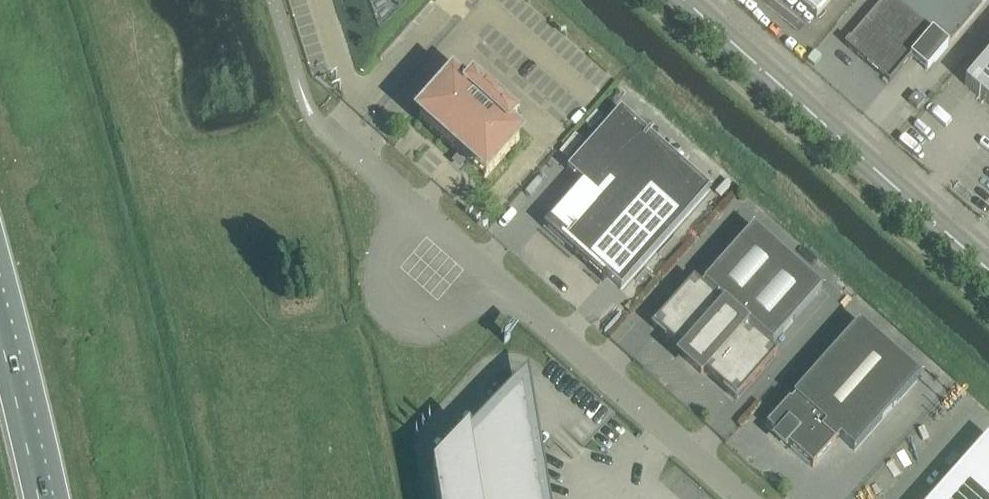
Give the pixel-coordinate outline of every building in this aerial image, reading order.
[(830,0),(797,0),(816,16),(830,0)] [(845,44),(889,82),(910,57),(927,71),(987,0),(882,0),(845,44)] [(965,84),(988,104),(988,56),(965,84)] [(465,94),(453,84),(455,82),(454,80),(419,120),(420,121),(421,120),(458,152),(456,155),(457,156),(460,154),(468,161),(466,164),(467,165),(469,162),(485,176),(483,177),(485,178),(520,139),(519,138),(517,139),(509,132),(517,124),(473,85),(465,94)] [(915,92),(908,101),(917,109),(924,100),(915,92)] [(621,290),(711,190),(621,109),(567,170),(568,171),(569,171),(582,183),(543,227),(573,254),(575,252),(590,264),(587,267),(603,281),(606,277),(621,290)] [(704,371),(736,400),(777,354),(770,348),(822,289),(753,228),(701,287),(694,280),(653,326),(686,355),(683,358),(701,374),(704,371)] [(854,451),(921,376),(859,322),(793,397),(795,398),(791,402),(766,426),(777,436),(779,434),(789,443),(787,445),(813,468),(836,442),(834,441),(838,436),(854,451)] [(523,387),(471,442),(470,432),(433,470),(438,498),(548,498),(548,495),(541,496),(523,387)] [(932,498),(988,498),(988,438),(987,437),(932,498)]
